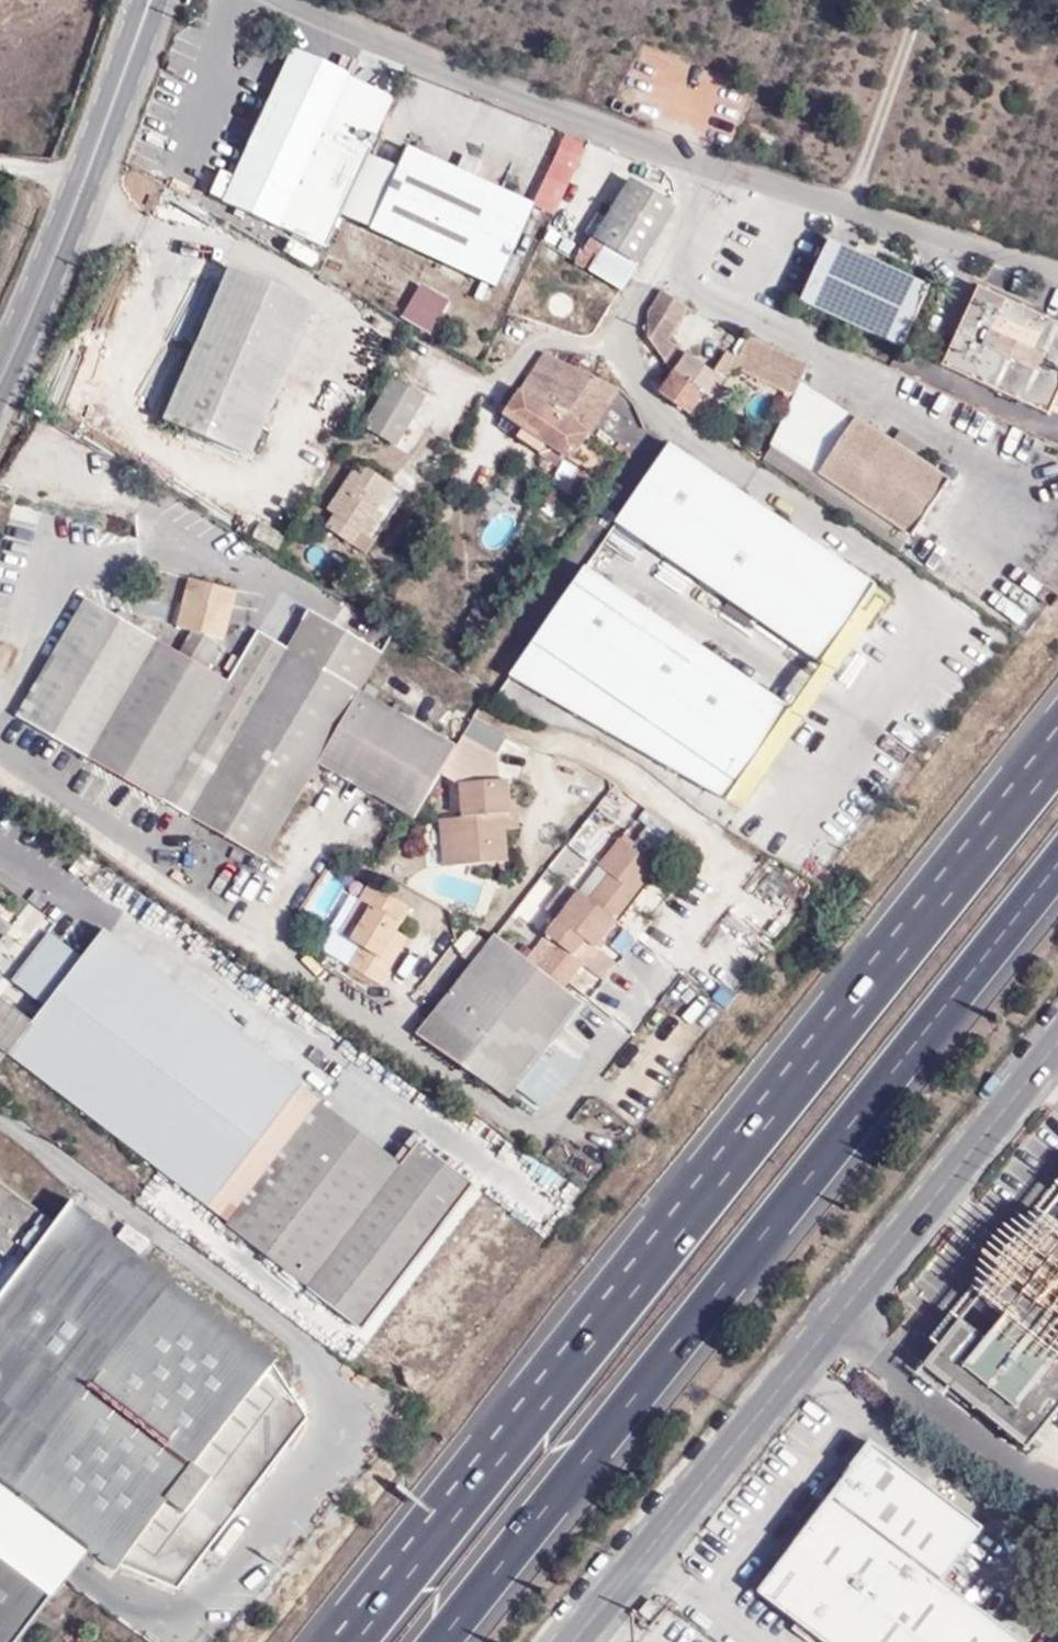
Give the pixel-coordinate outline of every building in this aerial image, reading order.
[(291,51),(221,201),(275,227),(322,126),(345,76),(291,51)] [(392,104),(374,96),(371,102),(389,110),(392,104)] [(275,227),(325,250),(389,110),(371,102),(353,141),(322,126),(275,227)] [(558,131),(560,144),(530,208),(552,218),(587,142),(558,131)] [(530,208),(402,149),(365,230),(493,289),(530,208)] [(626,181),(603,218),(596,214),(568,258),(621,291),(671,209),(626,181)] [(293,237),(285,252),(309,264),(317,249),(293,237)] [(848,240),(820,302),(919,347),(947,287),(848,240)] [(226,268),(162,419),(239,454),(305,302),(226,268)] [(429,330),(446,296),(416,281),(399,315),(429,330)] [(943,368),(1051,417),(1057,402),(1057,323),(980,288),(943,368)] [(649,314),(650,338),(667,361),(679,346),(671,340),(690,307),(662,293),(649,314)] [(810,366),(750,338),(740,358),(736,367),(796,396),(810,366)] [(667,361),(676,373),(689,353),(679,346),(667,361)] [(689,353),(676,373),(662,392),(691,413),(704,392),(713,398),(736,367),(740,358),(730,351),(716,371),(689,353)] [(592,376),(546,355),(522,391),(563,417),(590,437),(621,390),(592,376)] [(393,379),(364,427),(394,447),(423,398),(393,379)] [(590,437),(563,417),(522,391),(508,412),(527,424),(523,430),(519,439),(543,455),(549,445),(564,456),(573,462),(590,437)] [(508,412),(505,416),(523,430),(527,424),(508,412)] [(820,472),(913,536),(951,482),(857,417),(820,472)] [(671,443),(618,522),(824,663),(878,585),(671,443)] [(543,455),(558,465),(564,456),(549,445),(543,455)] [(336,515),(329,527),(354,544),(362,533),(369,537),(383,516),(378,511),(394,487),(369,469),(363,477),(356,472),(330,510),(336,515)] [(369,537),(362,533),(354,544),(365,553),(374,541),(369,537)] [(513,676),(718,818),(794,709),(587,568),(513,676)] [(262,859),(318,763),(360,691),(289,650),(261,699),(230,681),(207,667),(224,638),(236,590),(191,579),(184,604),(179,623),(178,627),(192,630),(179,652),(87,598),(17,716),(262,859)] [(732,827),(891,593),(878,585),(824,663),(794,709),(718,818),(732,827)] [(171,620),(179,623),(184,604),(176,602),(171,620)] [(289,650),(360,691),(382,653),(310,612),(289,650)] [(289,650),(259,632),(230,681),(261,699),(289,650)] [(318,763),(414,818),(441,772),(455,747),(360,691),(318,763)] [(507,736),(472,719),(461,737),(496,754),(507,736)] [(507,779),(498,780),(496,754),(461,737),(455,747),(441,772),(460,781),(462,816),(450,817),(454,864),(507,861),(505,829),(504,815),(509,807),(508,798),(507,779)] [(517,828),(515,798),(508,798),(509,807),(504,815),(505,829),(517,828)] [(442,865),(454,864),(450,817),(438,818),(442,865)] [(601,865),(611,874),(589,899),(618,922),(660,868),(634,848),(641,839),(628,829),(601,865)] [(371,882),(341,933),(362,945),(383,958),(399,931),(414,907),(373,883),(379,873),(360,861),(354,872),(371,882)] [(618,922),(589,899),(580,892),(547,934),(558,942),(538,966),(566,987),(584,964),(604,979),(617,962),(598,947),(618,922)] [(399,931),(383,958),(362,945),(350,965),(357,970),(364,956),(388,969),(408,936),(399,931)] [(275,1164),(228,1225),(307,1286),(426,1146),(421,1142),(404,1165),(301,1086),(304,1083),(107,932),(84,960),(283,1111),(254,1148),(275,1164)] [(209,1205),(254,1148),(283,1111),(84,960),(50,934),(13,981),(47,1007),(35,1025),(0,998),(0,999),(0,1045),(209,1205)] [(554,1041),(585,1002),(566,987),(538,966),(498,935),(468,974),(554,1041)] [(388,969),(364,956),(357,970),(383,987),(392,972),(388,969)] [(420,1037),(510,1098),(554,1041),(468,974),(420,1037)] [(364,1329),(475,1184),(426,1146),(307,1286),(364,1329)] [(90,1549),(116,1570),(122,1563),(179,1588),(307,1418),(274,1363),(278,1358),(141,1254),(150,1242),(128,1225),(119,1236),(74,1202),(56,1225),(0,1182),(0,1250),(23,1268),(12,1283),(0,1274),(0,1296),(2,1297),(0,1299),(0,1481),(90,1549)] [(1036,1236),(1057,1254),(1057,1253),(1057,1209),(1036,1236)] [(1057,1254),(1036,1236),(998,1284),(1019,1302),(987,1342),(1014,1366),(1047,1325),(1057,1334),(1057,1253),(1057,1254)] [(1027,1446),(1057,1407),(1057,1334),(1047,1325),(1014,1366),(987,1342),(1019,1302),(998,1284),(931,1368),(1027,1446)] [(945,1581),(984,1529),(874,1445),(761,1594),(823,1641),(1024,1641),(945,1581)] [(0,1481),(0,1527),(67,1579),(77,1566),(90,1549),(0,1481)] [(67,1579),(0,1527),(0,1556),(53,1597),(67,1579)] [(53,1597),(0,1556),(0,1641),(19,1641),(53,1597)] [(651,1600),(641,1612),(651,1620),(661,1608),(651,1600)]
